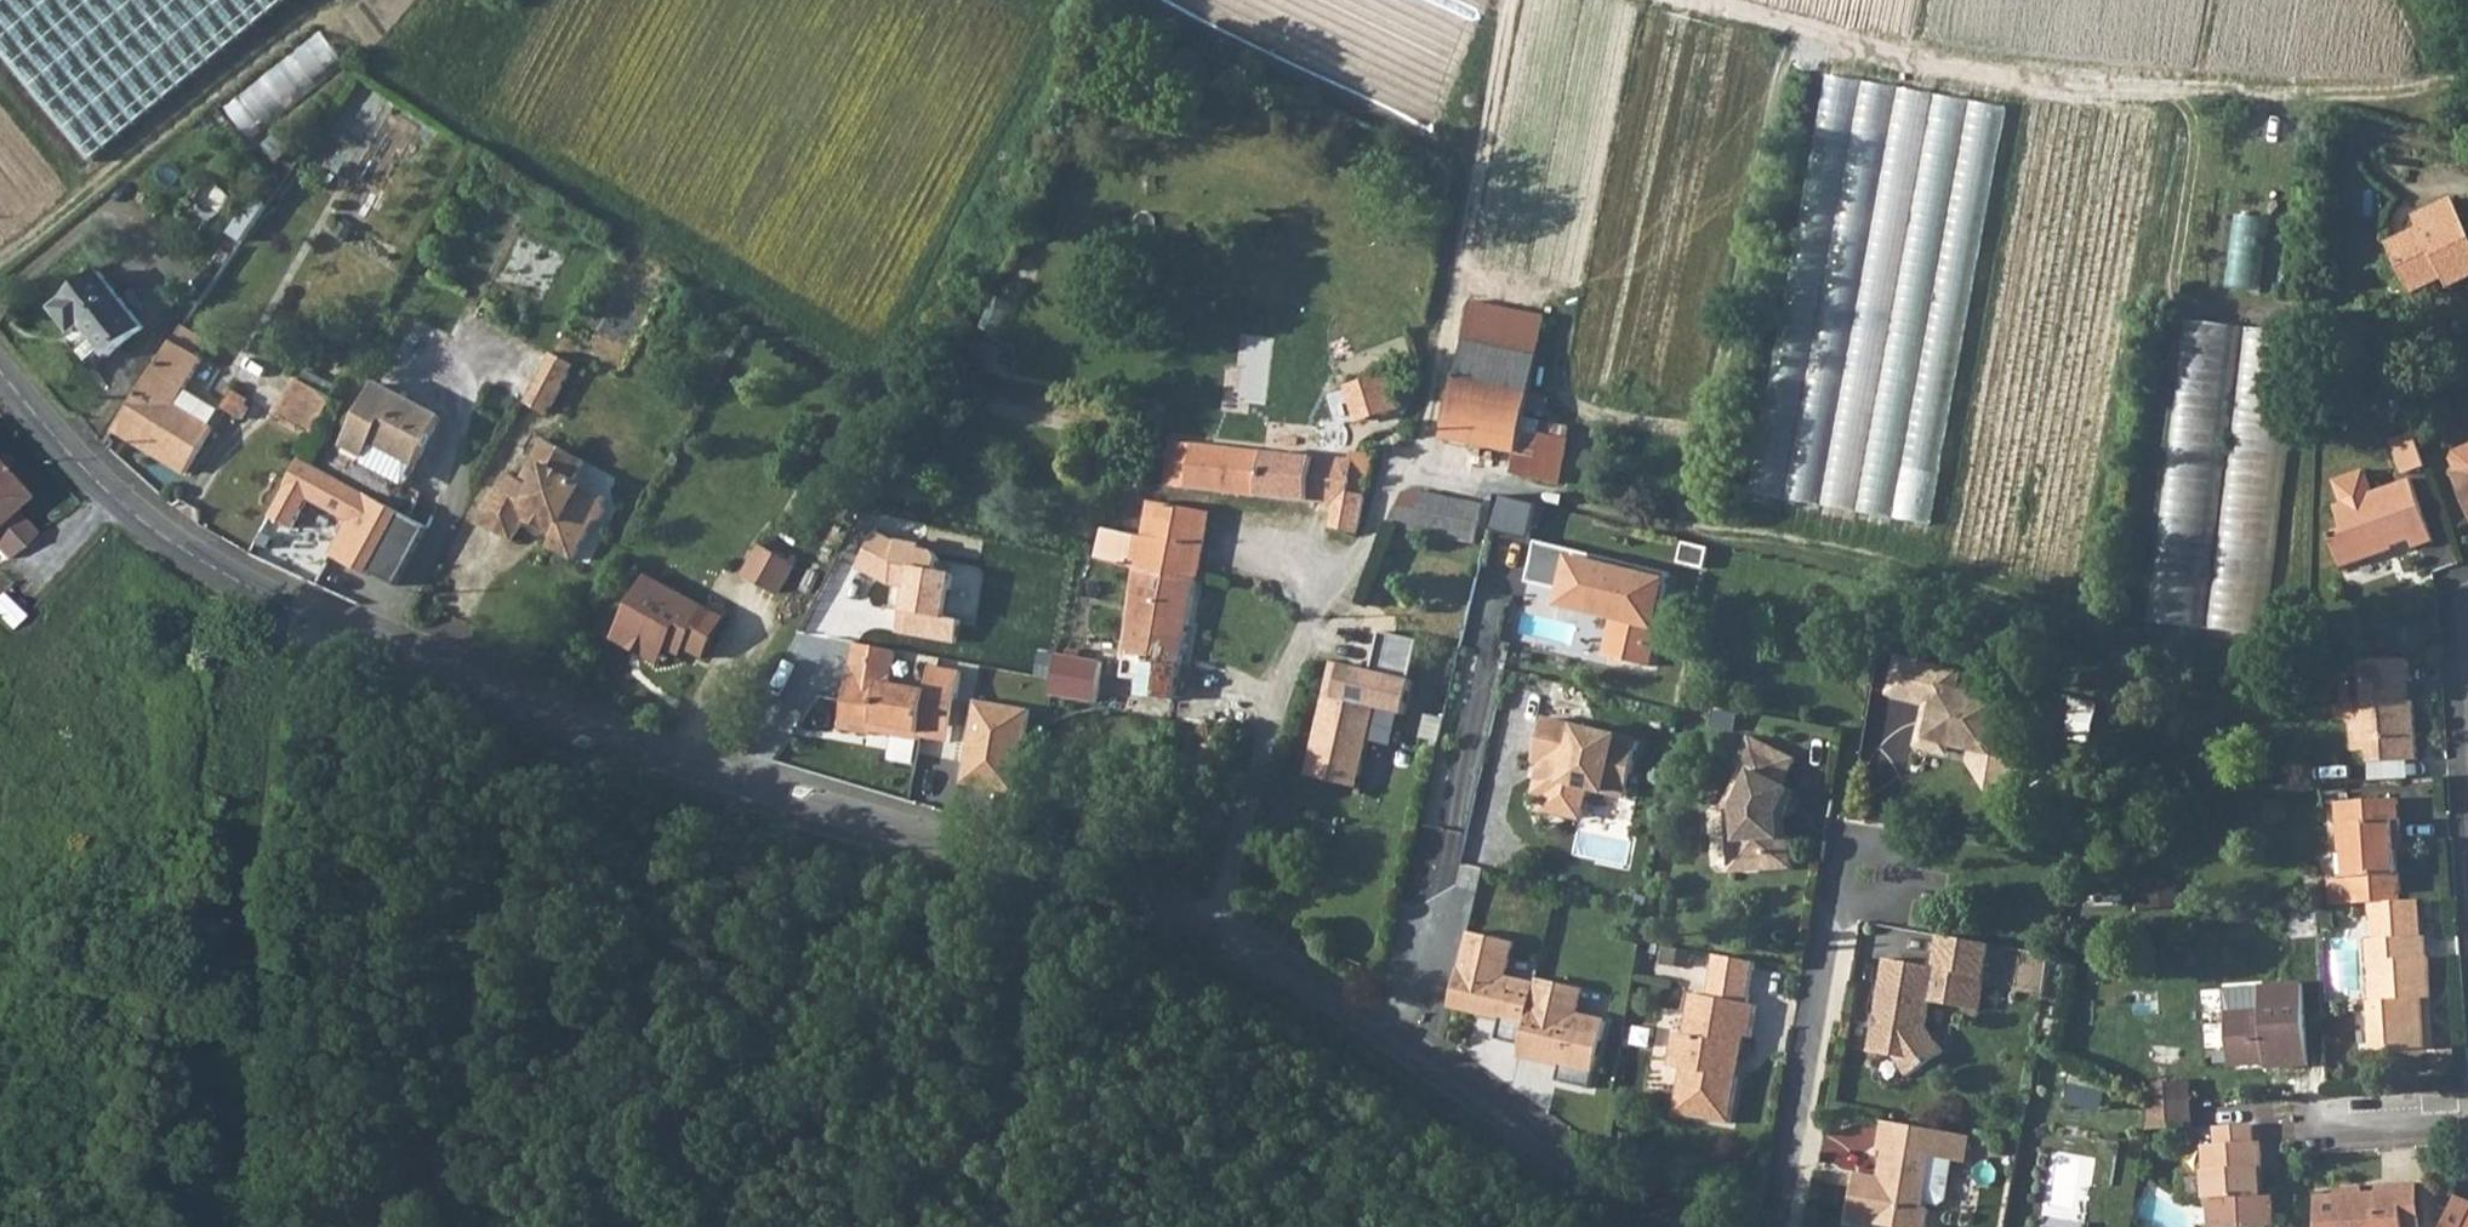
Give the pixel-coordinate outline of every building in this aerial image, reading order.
[(93,160),(289,0),(0,0),(0,46),(93,160)] [(1940,523),(2006,105),(1908,89),(1908,88),(1828,75),(1761,495),(1940,523)] [(268,207),(255,197),(229,234),(243,243),(268,207)] [(2467,277),(2467,227),(2454,198),(2415,218),(2420,229),(2388,245),(2411,293),(2437,280),(2434,274),(2440,271),(2443,277),(2448,287),(2467,277)] [(2242,214),(2231,286),(2261,290),(2273,219),(2242,214)] [(108,356),(145,327),(101,271),(54,308),(73,333),(84,324),(108,356)] [(2437,280),(2443,277),(2440,271),(2434,274),(2437,280)] [(994,295),(980,326),(998,335),(1012,304),(994,295)] [(1547,316),(1472,301),(1464,341),(1538,357),(1547,316)] [(2155,623),(2266,636),(2300,332),(2189,320),(2155,623)] [(175,341),(195,353),(204,337),(186,325),(175,341)] [(204,358),(195,353),(175,341),(114,429),(187,473),(214,428),(176,405),(204,358)] [(1522,428),(1538,357),(1464,341),(1444,438),(1517,453),(1522,428)] [(574,365),(551,353),(524,402),(547,415),(574,365)] [(1395,408),(1386,376),(1350,387),(1359,419),(1395,408)] [(315,436),(335,398),(298,378),(278,416),(315,436)] [(417,465),(443,417),(379,383),(346,445),(367,456),(375,442),(417,465)] [(248,398),(234,389),(222,407),(242,419),(250,407),(245,404),(248,398)] [(1549,422),(1542,420),(1540,432),(1568,438),(1571,427),(1549,422)] [(1517,453),(1513,473),(1530,477),(1540,432),(1522,428),(1517,453)] [(1568,438),(1540,432),(1530,477),(1558,483),(1568,438)] [(2392,440),(2404,474),(2427,466),(2415,432),(2392,440)] [(586,461),(544,439),(522,480),(507,472),(479,523),(513,541),(524,521),(527,515),(538,522),(540,518),(543,520),(548,527),(545,532),(553,537),(548,547),(573,560),(594,522),(602,519),(607,510),(604,503),(607,498),(575,481),(586,461)] [(1170,441),(1165,485),(1214,491),(1266,496),(1335,504),(1331,527),(1357,533),(1365,495),(1344,490),(1350,460),(1170,441)] [(2455,451),(2452,459),(2458,474),(2454,475),(2467,510),(2467,446),(2455,451)] [(1344,490),(1365,495),(1373,453),(1352,451),(1350,460),(1344,490)] [(296,459),(267,515),(292,527),(304,503),(345,523),(330,552),(365,570),(396,509),(296,459)] [(4,557),(34,531),(10,504),(21,494),(0,470),(0,553),(4,557)] [(2415,548),(2434,541),(2412,479),(2373,493),(2365,470),(2335,481),(2343,503),(2336,506),(2344,529),(2331,534),(2342,567),(2387,552),(2386,548),(2412,539),(2415,548)] [(1396,526),(1443,536),(1452,498),(1421,491),(1420,498),(1401,494),(1396,526)] [(1483,504),(1452,498),(1443,536),(1475,542),(1483,504)] [(1131,568),(1136,569),(1198,579),(1203,549),(1210,511),(1152,500),(1145,536),(1139,535),(1103,528),(1096,559),(1131,568)] [(396,509),(365,570),(395,586),(426,525),(396,509)] [(527,515),(524,521),(545,532),(548,527),(543,520),(540,518),(538,522),(527,515)] [(894,631),(956,643),(959,619),(945,616),(952,571),(935,569),(937,551),(922,548),(923,542),(892,538),(875,529),(854,567),(886,582),(901,583),(894,631)] [(1669,572),(1537,540),(1527,581),(1566,590),(1618,603),(1605,656),(1647,666),(1669,572)] [(780,591),(795,564),(761,545),(746,572),(780,591)] [(1189,626),(1198,579),(1136,569),(1123,659),(1125,659),(1124,674),(1140,677),(1142,661),(1181,667),(1189,626)] [(725,618),(647,575),(622,622),(668,647),(682,654),(686,647),(705,657),(725,618)] [(1618,603),(1566,590),(1563,602),(1615,614),(1618,603)] [(668,647),(622,622),(616,632),(662,658),(668,647)] [(891,683),(897,650),(857,643),(841,729),(875,735),(875,732),(877,724),(895,728),(894,736),(921,741),(922,737),(951,742),(963,672),(932,666),(928,690),(891,683)] [(1050,695),(1097,702),(1103,661),(1056,654),(1050,695)] [(1962,670),(1902,655),(1892,693),(1930,702),(1930,705),(1939,707),(1937,716),(1925,723),(1920,745),(1947,752),(1949,742),(1952,743),(1958,740),(1969,742),(1972,748),(1975,749),(1972,761),(1988,787),(2025,765),(2009,738),(2013,722),(2001,719),(2005,703),(1957,692),(1962,670)] [(2408,681),(2413,681),(2412,658),(2364,660),(2366,703),(2360,704),(2361,722),(2353,722),(2355,751),(2369,750),(2370,763),(2408,760),(2418,760),(2415,700),(2410,701),(2408,681)] [(1181,667),(1142,661),(1140,677),(1139,696),(1175,700),(1179,700),(1179,692),(1181,667)] [(1344,665),(1334,663),(1324,701),(1335,704),(1344,665)] [(1306,777),(1356,788),(1375,708),(1405,715),(1413,681),(1344,665),(1335,704),(1324,701),(1306,777)] [(1029,708),(971,697),(954,783),(1012,794),(1029,708)] [(1764,718),(1741,713),(1738,732),(1761,736),(1764,718)] [(1439,742),(1444,719),(1426,715),(1421,738),(1439,742)] [(1637,741),(1544,719),(1535,758),(1541,760),(1547,761),(1543,775),(1537,774),(1533,791),(1544,794),(1541,808),(1578,817),(1585,786),(1624,795),(1637,741)] [(877,724),(875,732),(894,736),(895,728),(877,724)] [(1752,739),(1739,766),(1746,769),(1728,805),(1733,872),(1792,868),(1790,837),(1781,838),(1780,816),(1784,816),(1796,792),(1783,786),(1796,761),(1752,739)] [(1547,761),(1541,760),(1537,774),(1543,775),(1547,761)] [(2408,760),(2370,763),(2371,781),(2409,779),(2408,760)] [(2402,836),(2399,798),(2337,803),(2340,847),(2346,847),(2349,878),(2350,904),(2371,902),(2403,901),(2401,872),(2398,872),(2396,837),(2402,836)] [(2403,901),(2371,902),(2372,913),(2419,910),(2418,900),(2403,901)] [(2374,939),(2369,939),(2376,1051),(2427,1048),(2423,1000),(2432,999),(2429,957),(2427,957),(2426,937),(2421,937),(2419,910),(2372,913),(2374,939)] [(1469,931),(1452,1006),(1502,1018),(1497,1039),(1522,1045),(1536,985),(1506,978),(1514,942),(1469,931)] [(1989,944),(1939,935),(1933,967),(1886,959),(1869,1053),(1895,1057),(1908,1077),(1944,1052),(1926,1026),(1930,1002),(1972,1009),(1978,977),(1983,978),(1989,944)] [(1983,978),(1978,977),(1972,1009),(1978,1010),(1983,978)] [(1538,978),(1536,985),(1522,1045),(1520,1055),(1542,1061),(1543,1056),(1562,1060),(1561,1065),(1557,1081),(1591,1089),(1606,1021),(1576,1014),(1583,989),(1538,978)] [(1711,979),(1708,997),(1737,1002),(1740,984),(1711,979)] [(2309,1068),(2308,1042),(2304,984),(2261,987),(2263,1011),(2227,1013),(2231,1065),(2268,1063),(2268,1057),(2279,1056),(2279,1062),(2280,1077),(2310,1075),(2309,1068)] [(1752,1038),(1757,1006),(1737,1002),(1708,997),(1693,994),(1686,1035),(1676,1033),(1670,1067),(1683,1070),(1675,1114),(1731,1124),(1739,1078),(1731,1076),(1738,1036),(1752,1038)] [(2423,1000),(2427,1048),(2436,1048),(2432,999),(2423,1000)] [(2309,1068),(2326,1067),(2325,1041),(2308,1042),(2309,1068)] [(2151,1063),(2159,1063),(2163,1046),(2152,1045),(2151,1063)] [(1562,1060),(1543,1056),(1542,1061),(1561,1065),(1562,1060)] [(2152,1103),(2190,1101),(2189,1081),(2156,1083),(2152,1103)] [(2191,1128),(2190,1101),(2152,1103),(2147,1130),(2191,1128)] [(1946,1132),(1884,1121),(1880,1148),(1885,1149),(1882,1166),(1892,1168),(1890,1179),(1880,1177),(1857,1173),(1849,1220),(1887,1226),(1927,1226),(1930,1211),(1925,1204),(1925,1203),(1939,1205),(1946,1200),(1953,1161),(1957,1134),(1946,1132)] [(2252,1124),(2217,1127),(2218,1145),(2205,1146),(2208,1199),(2210,1199),(2212,1226),(2274,1226),(2276,1226),(2273,1194),(2263,1194),(2259,1142),(2253,1142),(2252,1124)] [(1971,1136),(1957,1134),(1953,1161),(1966,1163),(1971,1136)] [(1892,1168),(1882,1166),(1880,1177),(1890,1179),(1892,1168)] [(2405,1226),(2422,1226),(2422,1225),(2420,1183),(2403,1184),(2405,1226)] [(2403,1184),(2379,1186),(2379,1192),(2317,1195),(2319,1226),(2405,1226),(2403,1184)]
